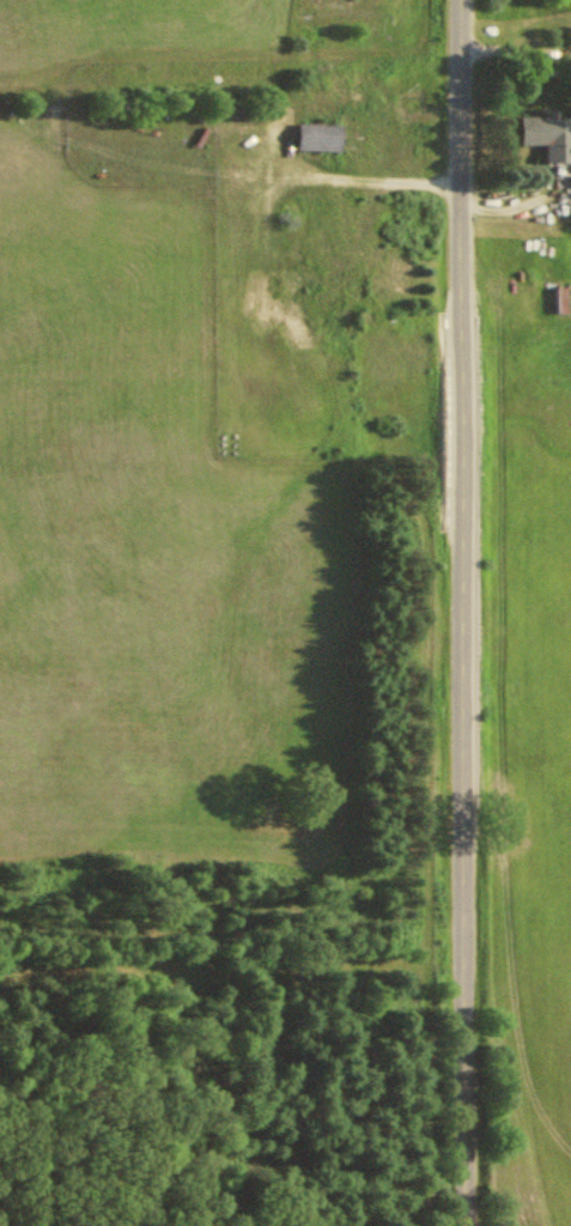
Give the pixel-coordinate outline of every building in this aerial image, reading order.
[(329,150),(329,162),(368,164),(369,150),(383,151),(384,108),(366,107),(366,113),(338,112),(338,125),(294,124),(293,149),(329,150)] [(568,117),(514,116),(514,145),(539,145),(539,163),(568,163),(568,117)] [(335,232),(334,221),(324,223),(325,234),(335,232)] [(552,286),(552,314),(564,314),(564,286),(552,286)]
